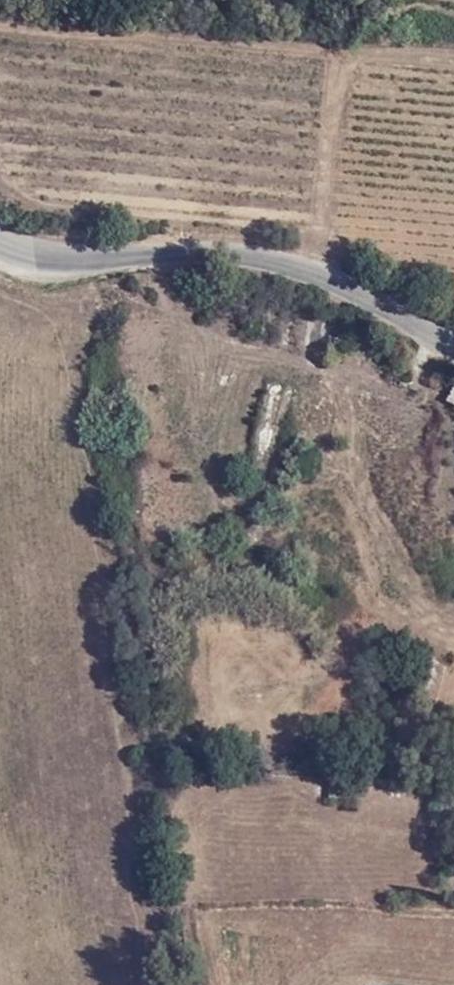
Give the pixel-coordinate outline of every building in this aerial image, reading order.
[(420,780),(420,794),(435,793),(435,780),(420,780)]
